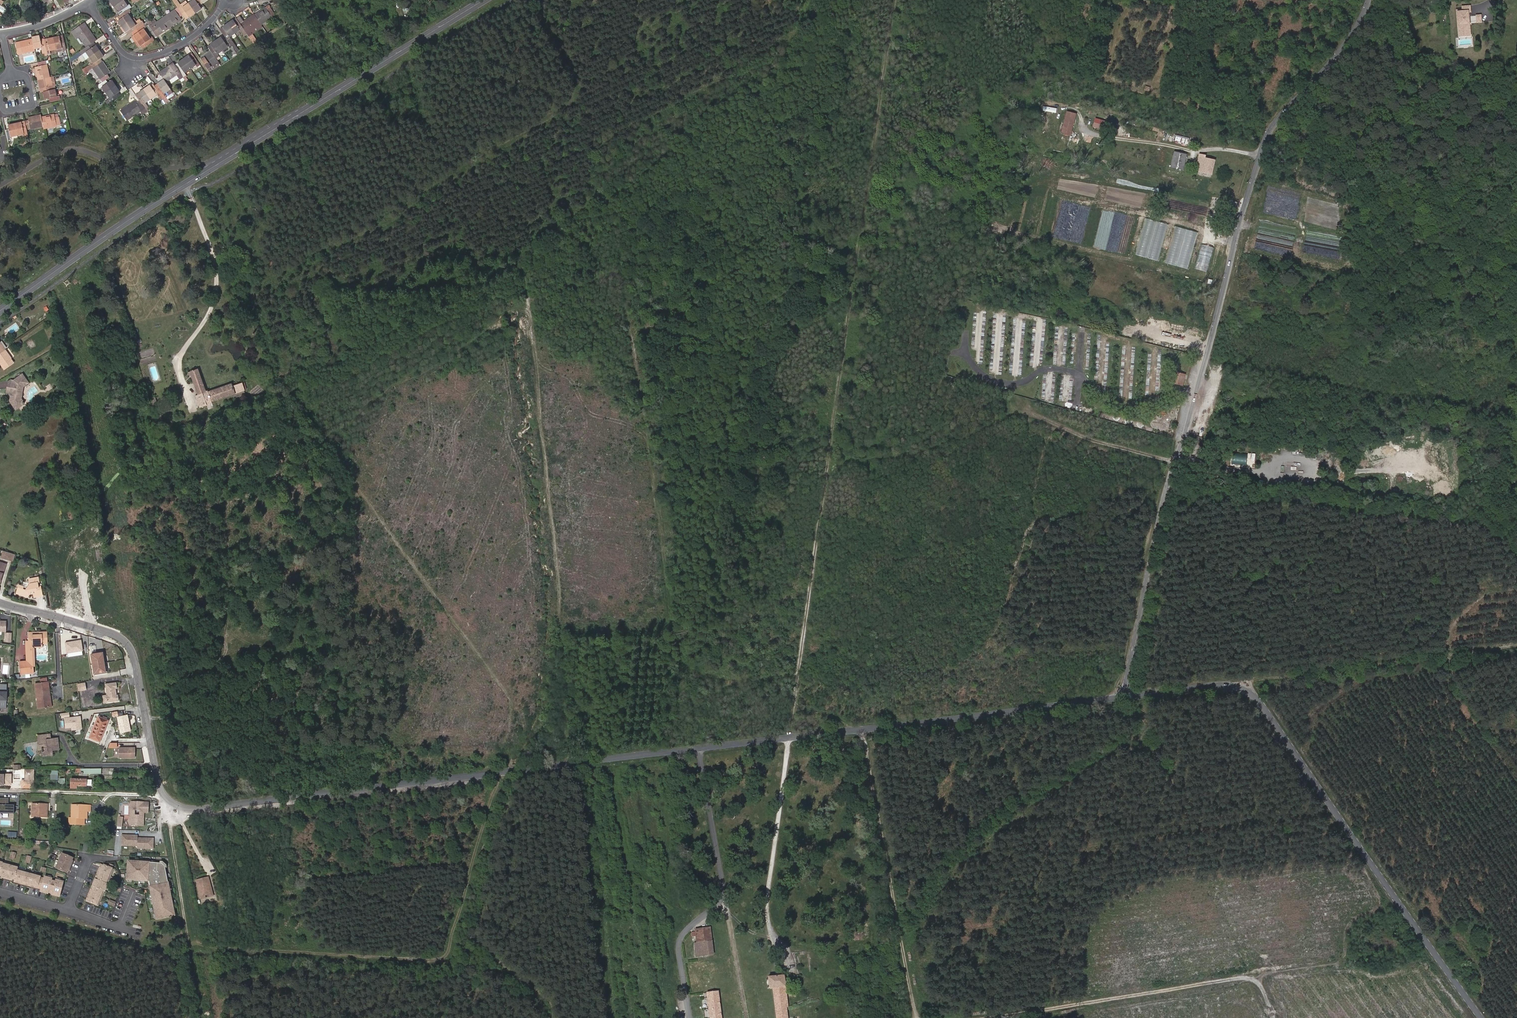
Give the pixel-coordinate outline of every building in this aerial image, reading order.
[(119,15),(127,9),(131,7),(129,4),(127,6),(123,0),(111,0),(109,1),(117,11),(119,15)] [(172,0),(173,2),(182,14),(183,15),(186,13),(188,17),(194,12),(187,3),(182,7),(177,0),(172,0)] [(187,3),(194,12),(200,8),(198,5),(201,3),(200,0),(192,0),(187,3)] [(182,14),(173,2),(170,4),(174,9),(163,16),(170,26),(181,19),(179,16),(182,14)] [(1462,10),(1456,10),(1458,37),(1473,36),(1471,4),(1462,5),(1462,10)] [(264,7),(254,14),(260,24),(274,14),(270,7),(266,9),(264,7)] [(129,12),(127,9),(119,15),(121,18),(119,19),(118,20),(121,26),(131,19),(127,13),(129,12)] [(251,34),(262,27),(260,24),(254,14),(239,23),(246,33),(253,43),(256,41),(251,34)] [(150,19),(146,22),(151,30),(155,36),(170,26),(163,16),(153,24),(150,19)] [(141,21),(138,23),(135,25),(131,19),(121,26),(125,31),(126,31),(128,34),(131,32),(143,24),(141,21)] [(239,23),(238,21),(235,23),(232,19),(227,23),(234,33),(239,29),(243,35),(246,33),(239,23)] [(229,36),(234,33),(227,23),(219,29),(226,38),(235,52),(238,50),(229,36)] [(145,27),(143,24),(131,32),(134,35),(131,37),(134,42),(146,34),(143,29),(145,27)] [(83,27),(81,25),(71,32),(82,49),(93,42),(95,40),(86,26),(83,27)] [(150,38),(146,34),(134,42),(137,46),(140,44),(143,47),(154,40),(152,37),(150,38)] [(31,37),(32,38),(34,48),(41,47),(42,49),(45,49),(44,44),(43,39),(40,40),(38,35),(31,37)] [(66,50),(62,35),(53,37),(55,49),(61,48),(62,51),(66,50)] [(220,36),(215,40),(222,50),(223,52),(229,48),(233,53),(235,52),(226,38),(223,40),(220,36)] [(43,39),(44,44),(45,49),(46,54),(50,53),(49,50),(55,49),(53,37),(46,38),(43,39)] [(34,50),(34,48),(32,38),(15,42),(18,54),(34,50)] [(210,44),(207,46),(211,51),(215,58),(218,56),(217,53),(222,50),(215,40),(210,44)] [(93,42),(82,49),(73,55),(76,58),(79,56),(82,59),(85,57),(86,58),(99,50),(95,45),(93,42)] [(99,50),(86,58),(89,64),(86,66),(89,70),(93,67),(102,61),(100,58),(103,56),(99,50)] [(218,61),(215,58),(211,51),(200,58),(208,70),(211,68),(210,66),(218,61)] [(199,64),(193,56),(191,58),(188,55),(182,59),(189,68),(195,64),(196,66),(199,64)] [(184,72),(189,68),(182,59),(174,65),(182,77),(183,78),(186,76),(184,72)] [(35,67),(37,80),(49,77),(46,64),(48,64),(47,60),(37,62),(38,66),(35,67)] [(93,67),(89,70),(97,80),(100,79),(102,82),(106,79),(109,77),(107,74),(109,72),(102,61),(93,67)] [(169,65),(159,72),(163,79),(165,82),(175,75),(178,79),(182,77),(174,65),(171,67),(169,65)] [(51,86),(49,77),(37,80),(39,88),(43,88),(44,91),(54,89),(53,86),(51,86)] [(106,79),(102,82),(97,85),(99,88),(101,86),(105,92),(115,85),(111,80),(107,82),(106,79)] [(163,93),(170,88),(165,82),(163,79),(156,83),(157,85),(155,86),(161,95),(163,99),(166,97),(163,93)] [(149,84),(143,88),(150,99),(156,94),(158,97),(161,95),(155,86),(152,88),(149,84)] [(115,85),(105,92),(109,98),(104,101),(106,104),(117,96),(115,94),(119,91),(115,85)] [(144,102),(150,99),(143,88),(138,92),(140,96),(137,98),(139,101),(143,107),(146,104),(144,102)] [(56,96),(54,89),(44,91),(43,91),(44,99),(49,98),(49,101),(60,99),(59,96),(56,96)] [(144,108),(143,107),(139,101),(136,103),(134,100),(120,110),(126,120),(141,109),(144,108)] [(1072,138),(1079,114),(1068,110),(1061,134),(1072,138)] [(53,114),(40,117),(42,126),(43,128),(59,125),(58,117),(54,117),(53,114)] [(24,121),(25,125),(26,130),(42,126),(40,117),(40,115),(27,117),(28,121),(24,121)] [(1092,125),(1099,127),(1102,119),(1095,117),(1092,125)] [(21,122),(14,123),(16,135),(23,133),(24,136),(27,135),(26,130),(25,125),(22,126),(21,122)] [(8,129),(5,129),(6,134),(7,140),(10,139),(10,136),(16,135),(14,123),(7,125),(8,129)] [(1176,134),(1174,140),(1187,143),(1188,137),(1176,134)] [(1173,150),(1170,166),(1183,169),(1187,153),(1173,150)] [(1212,173),(1215,159),(1204,156),(1201,170),(1212,173)] [(1189,268),(1198,231),(1176,226),(1167,262),(1189,268)] [(1203,243),(1196,268),(1209,271),(1215,247),(1203,243)] [(6,350),(0,354),(0,363),(5,370),(15,363),(6,350)] [(234,398),(245,394),(241,384),(233,387),(232,383),(208,391),(208,390),(206,391),(198,369),(190,372),(198,395),(196,396),(200,406),(211,402),(212,401),(232,394),(234,398)] [(1187,373),(1177,371),(1174,385),(1184,387),(1187,373)] [(23,385),(29,382),(23,373),(14,380),(10,379),(8,381),(6,392),(10,393),(11,394),(12,397),(9,399),(9,400),(16,409),(23,405),(23,402),(21,400),(19,399),(20,397),(21,397),(23,385)] [(154,408),(159,421),(163,420),(158,407),(154,408)] [(1247,465),(1248,453),(1233,452),(1233,464),(1247,465)] [(1301,474),(1302,466),(1286,465),(1285,476),(1309,478),(1309,474),(1301,474)] [(14,561),(17,554),(4,550),(2,557),(14,561)] [(29,580),(29,583),(25,590),(25,589),(23,589),(23,587),(21,587),(18,586),(15,594),(27,596),(28,594),(32,594),(33,597),(42,596),(40,587),(38,588),(37,583),(38,583),(38,579),(29,580)] [(47,634),(39,633),(39,635),(31,635),(31,633),(28,633),(27,641),(31,641),(31,647),(32,647),(42,647),(42,643),(47,643),(47,634)] [(83,640),(67,641),(68,655),(84,654),(83,640)] [(27,659),(19,660),(20,672),(32,671),(32,659),(32,647),(31,647),(31,641),(27,641),(27,659)] [(92,654),(95,671),(104,670),(103,663),(105,662),(103,652),(92,654)] [(106,672),(105,662),(103,663),(104,670),(95,671),(95,674),(106,672)] [(117,682),(106,684),(107,694),(103,695),(104,702),(119,700),(118,694),(117,694),(116,688),(117,688),(117,682)] [(36,684),(36,689),(39,688),(40,697),(37,697),(39,708),(48,707),(47,697),(50,697),(49,683),(36,684)] [(126,715),(117,717),(120,733),(129,731),(126,715)] [(80,716),(64,718),(65,727),(71,727),(72,730),(81,728),(80,716)] [(108,720),(98,716),(89,737),(99,741),(108,720)] [(46,738),(45,733),(37,734),(38,742),(40,742),(41,746),(42,750),(43,754),(47,754),(47,750),(52,750),(58,748),(57,737),(50,737),(46,738)] [(134,747),(118,747),(118,757),(134,757),(134,747)] [(52,769),(52,779),(60,779),(60,769),(52,769)] [(0,773),(0,783),(11,783),(11,773),(0,773)] [(86,779),(71,779),(70,787),(76,787),(76,785),(86,785),(86,779)] [(0,798),(0,813),(15,813),(15,805),(9,805),(9,798),(0,798)] [(145,804),(128,803),(127,819),(126,820),(128,822),(129,822),(129,825),(128,825),(128,826),(140,827),(140,818),(139,818),(139,816),(140,816),(140,814),(145,814),(145,804)] [(48,810),(48,804),(33,804),(33,816),(48,817),(48,810)] [(70,820),(82,820),(82,817),(86,817),(86,810),(87,805),(72,804),(72,816),(70,816),(70,820)] [(137,837),(122,836),(121,847),(137,847),(137,839),(137,837)] [(153,840),(137,839),(137,847),(137,850),(153,850),(153,840)] [(75,859),(62,853),(56,867),(69,873),(71,869),(72,870),(74,863),(73,862),(75,859)] [(21,865),(6,861),(6,862),(5,864),(2,874),(2,875),(6,876),(6,878),(13,880),(14,878),(18,879),(21,866),(21,865)] [(161,863),(128,861),(127,880),(148,881),(156,919),(174,915),(164,866),(161,863)] [(114,870),(102,865),(96,883),(97,883),(96,887),(94,886),(89,901),(100,906),(106,891),(107,891),(109,888),(107,887),(114,870)] [(44,873),(21,866),(18,879),(17,882),(44,889),(47,879),(43,878),(44,873)] [(203,875),(191,876),(193,892),(195,891),(195,892),(202,891),(201,883),(204,883),(203,875)] [(48,876),(47,879),(44,889),(44,890),(62,895),(66,881),(59,879),(59,882),(54,881),(55,878),(48,876)] [(205,894),(204,883),(201,883),(202,891),(195,892),(195,891),(193,892),(193,895),(205,894)] [(712,940),(710,927),(696,929),(697,942),(712,940)] [(714,954),(712,940),(697,942),(696,942),(697,956),(714,954)] [(786,1007),(787,1007),(784,975),(769,976),(770,987),(774,986),(777,1017),(787,1017),(786,1007)] [(707,991),(709,1017),(713,1017),(721,1017),(718,990),(707,991)]
